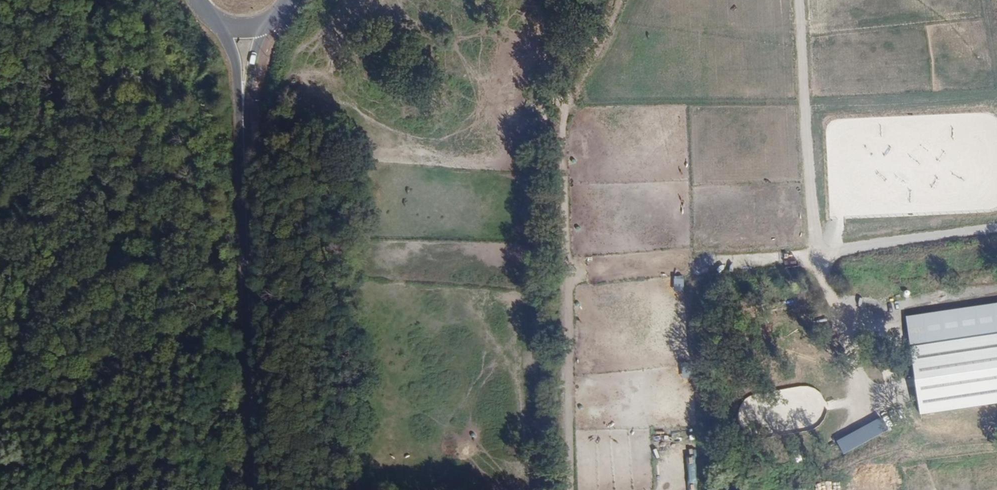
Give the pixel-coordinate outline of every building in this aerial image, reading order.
[(907,317),(921,415),(996,404),(996,303),(907,317)] [(887,431),(879,418),(837,443),(844,455),(887,431)]
